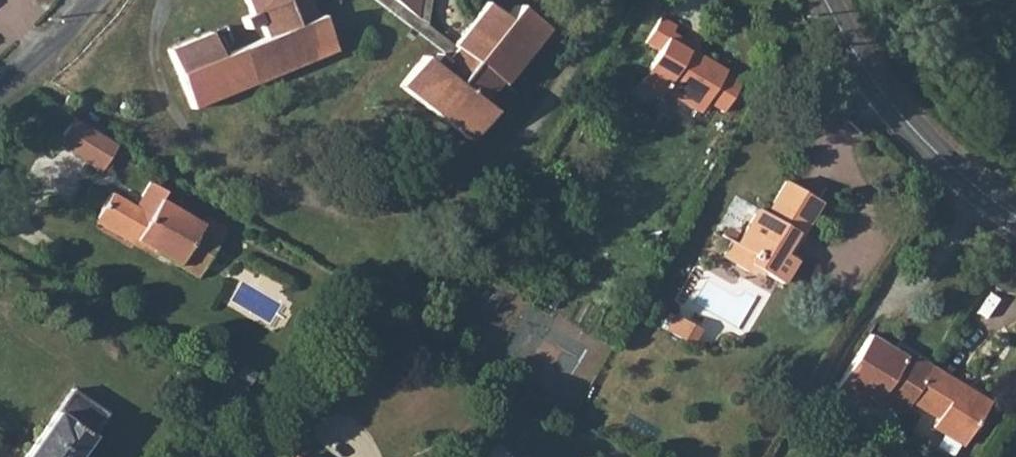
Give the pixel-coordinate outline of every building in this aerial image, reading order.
[(255,15),(246,19),(250,28),(264,23),(271,39),(225,58),(215,34),(174,51),(197,109),(339,52),(324,17),(320,18),(312,0),(249,0),(255,15)] [(423,0),(395,0),(420,19),(423,0)] [(491,7),(459,48),(459,53),(450,65),(440,58),(434,67),(427,61),(404,90),(471,144),(495,114),(485,106),(501,84),(506,88),(549,33),(521,10),(511,22),(491,7)] [(669,95),(672,89),(706,110),(710,104),(726,114),(744,86),(693,54),(696,49),(677,36),(680,30),(665,22),(649,48),(661,56),(644,86),(665,100),(669,95)] [(702,115),(706,110),(672,89),(669,95),(702,115)] [(73,94),(65,110),(74,115),(82,99),(73,94)] [(82,119),(78,117),(61,145),(105,172),(122,143),(97,128),(82,119)] [(234,234),(213,221),(209,227),(170,202),(175,194),(159,184),(150,199),(153,201),(147,211),(144,209),(122,195),(107,220),(206,281),(234,234)] [(755,271),(783,288),(798,263),(787,256),(797,239),(802,239),(821,206),(789,186),(770,219),(761,215),(740,251),(735,248),(726,263),(751,278),(755,271)] [(153,201),(150,199),(144,209),(147,211),(153,201)] [(576,369),(594,337),(546,311),(535,332),(550,340),(544,352),(576,369)] [(697,323),(686,316),(677,332),(688,338),(697,323)] [(708,330),(697,323),(688,338),(699,345),(708,330)] [(873,417),(883,400),(906,414),(911,406),(934,370),(910,355),(906,360),(871,340),(837,396),(873,417)] [(963,450),(991,405),(934,370),(911,406),(937,422),(932,430),(963,450)] [(40,456),(81,456),(106,422),(69,397),(32,452),(40,456)]
